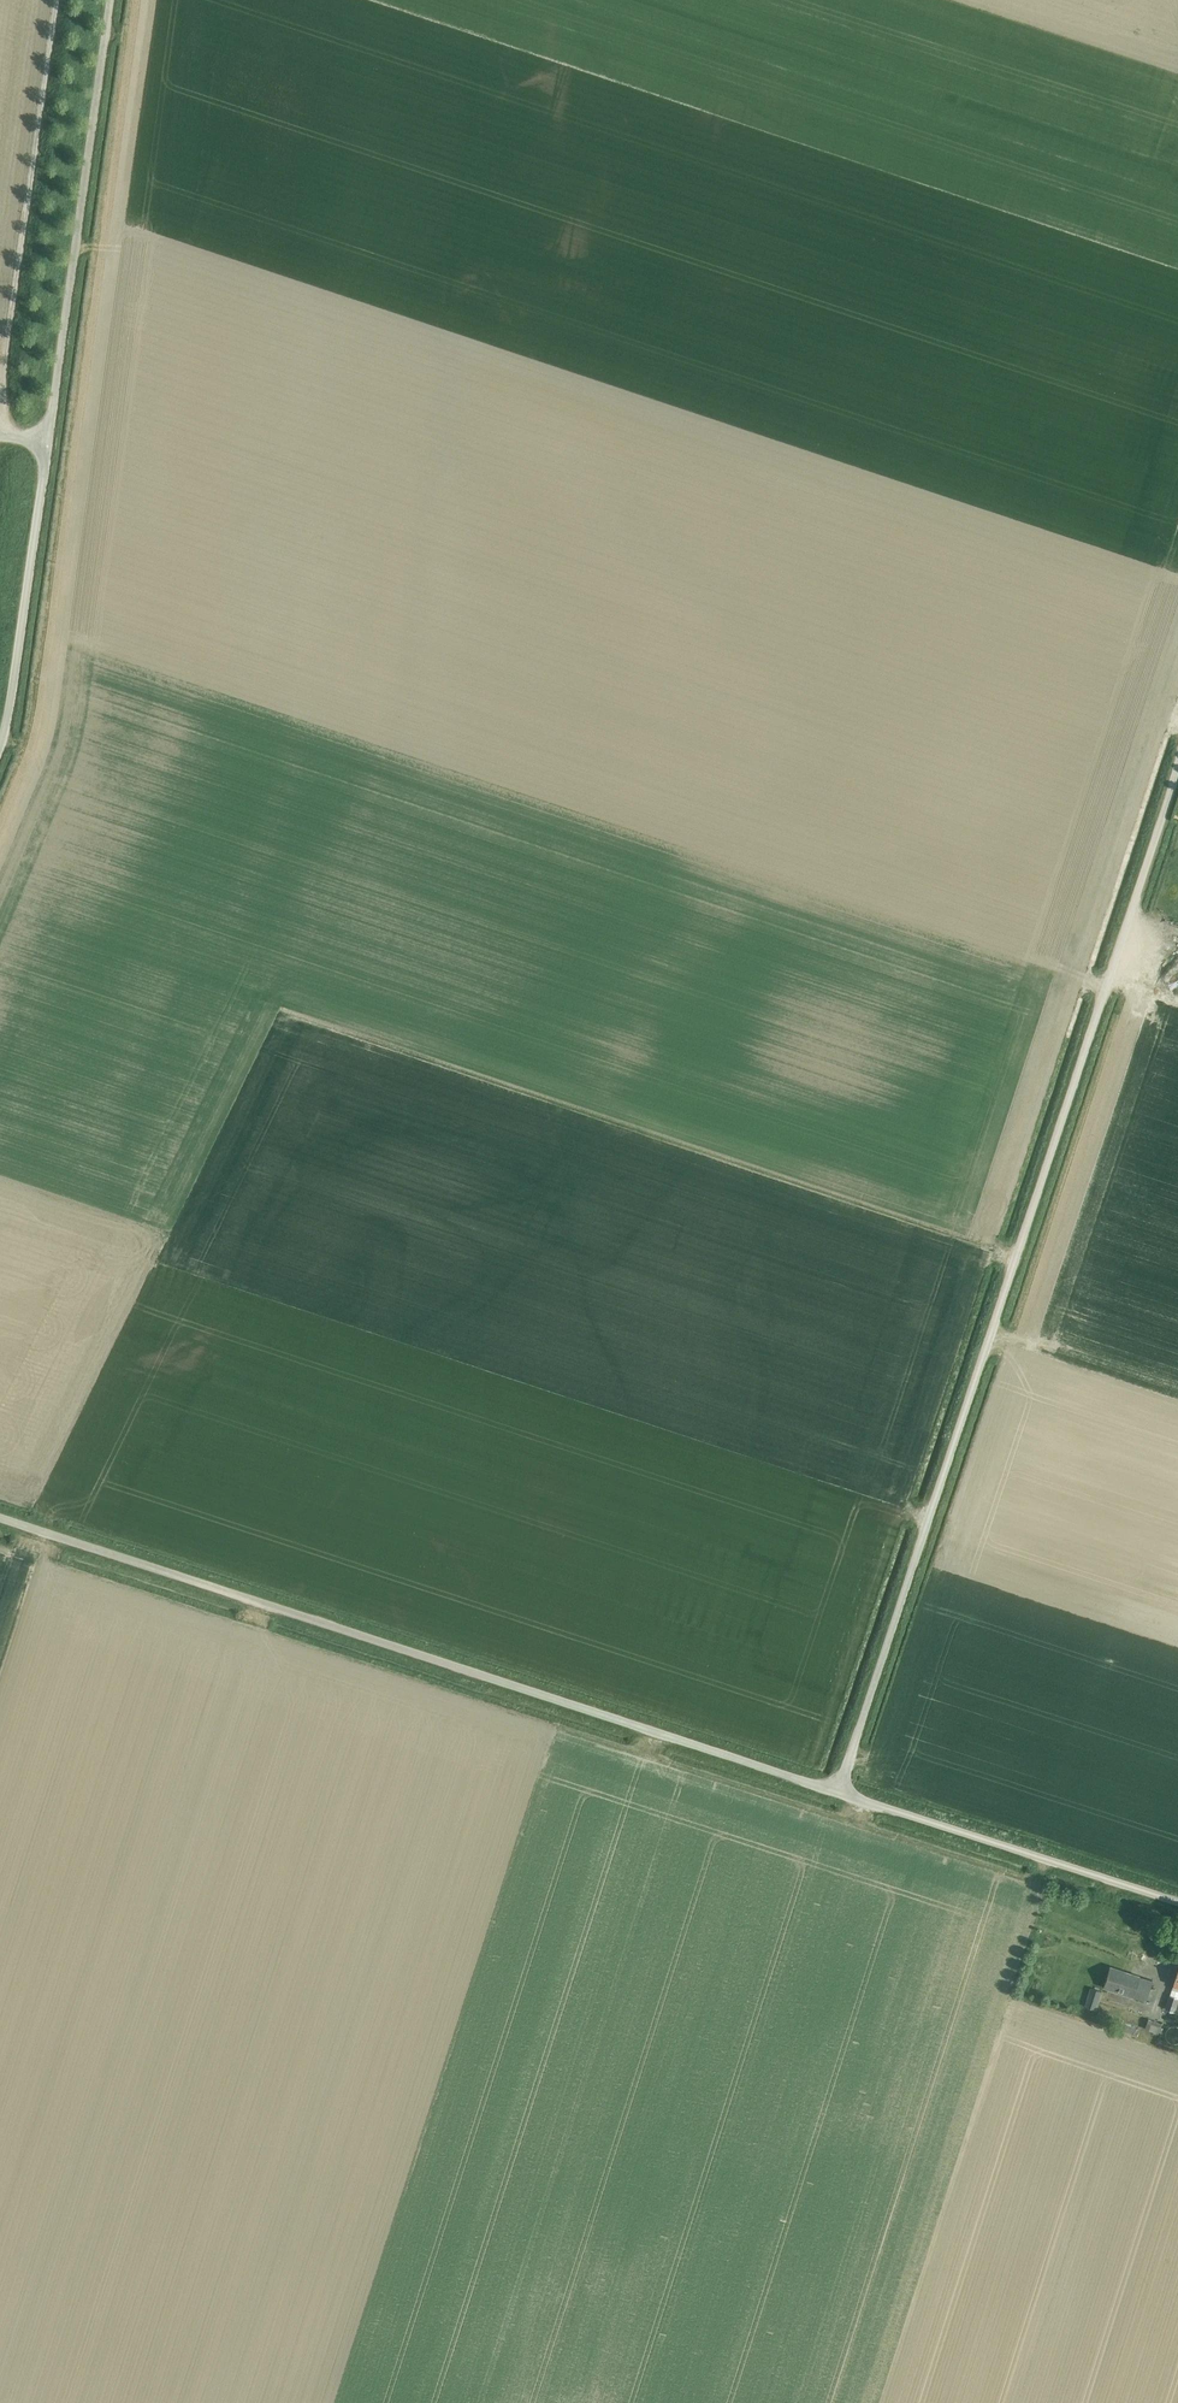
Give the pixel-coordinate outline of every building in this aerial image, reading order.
[(1105,1987),(1134,1997),(1145,2000),(1152,1980),(1111,1967),(1105,1987)] [(1176,2012),(1177,2007),(1177,1975),(1167,2009),(1176,2012)] [(1086,2007),(1097,2010),(1103,1991),(1092,1988),(1086,2007)] [(1153,2021),(1150,2031),(1159,2034),(1162,2024),(1153,2021)]
